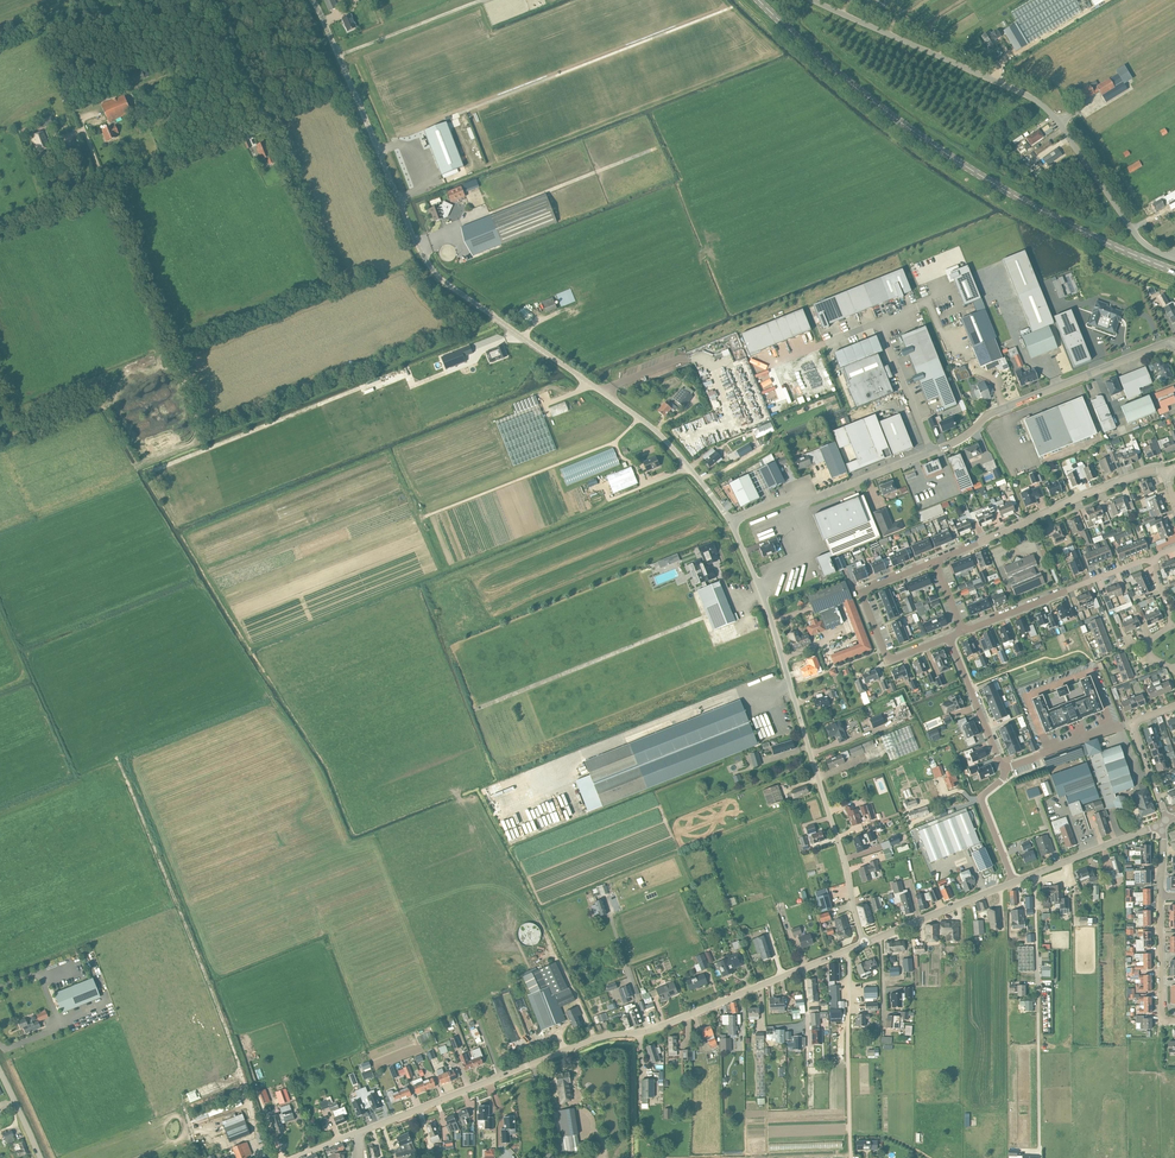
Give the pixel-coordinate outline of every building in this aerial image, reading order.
[(330,11),(338,7),(335,0),(325,0),(330,11)] [(1075,0),(1031,0),(1011,11),(1030,42),(1082,11),(1075,0)] [(342,18),(348,31),(357,27),(351,14),(342,18)] [(1014,23),(1003,30),(1015,51),(1027,44),(1014,23)] [(981,35),(988,47),(996,42),(995,40),(1002,36),(997,29),(991,33),(989,30),(981,35)] [(1099,91),(1106,103),(1127,90),(1124,84),(1132,79),(1124,65),(1116,71),(1118,74),(1109,79),(1109,78),(1098,85),(1095,81),(1089,85),(1089,86),(1080,91),(1085,98),(1089,96),(1090,97),(1095,94),(1099,91)] [(145,78),(142,71),(126,78),(129,85),(145,78)] [(116,119),(132,112),(124,95),(102,105),(109,122),(109,121),(112,127),(103,131),(107,141),(117,137),(116,134),(119,133),(116,125),(115,125),(114,125),(118,123),(116,119)] [(54,123),(51,116),(38,121),(41,128),(54,123)] [(430,144),(441,175),(464,166),(447,122),(424,130),(426,134),(423,135),(427,145),(430,144)] [(1050,126),(1043,131),(1047,136),(1053,132),(1050,126)] [(472,140),(476,138),(472,127),(468,128),(472,140)] [(1163,136),(1168,133),(1165,128),(1158,132),(1159,134),(1161,133),(1163,136)] [(1039,129),(1025,138),(1031,146),(1044,137),(1039,129)] [(43,131),(31,136),(38,152),(50,147),(43,131)] [(1036,149),(1033,151),(1037,156),(1052,145),(1049,140),(1039,147),(1038,145),(1035,147),(1036,149)] [(268,148),(267,148),(264,142),(257,145),(259,150),(258,151),(259,155),(262,160),(266,158),(269,164),(274,162),(269,151),(268,148)] [(1044,158),(1042,159),(1044,163),(1057,154),(1055,150),(1050,153),(1048,150),(1041,155),(1044,158)] [(1146,156),(1127,167),(1130,174),(1148,164),(1147,163),(1149,162),(1146,156)] [(398,192),(409,188),(405,178),(401,180),(395,166),(389,168),(398,192)] [(1040,168),(1033,172),(1036,176),(1043,172),(1040,168)] [(461,188),(448,193),(451,202),(464,197),(461,188)] [(1157,211),(1165,206),(1169,204),(1172,210),(1174,208),(1174,191),(1164,197),(1165,197),(1161,199),(1152,204),(1157,211)] [(546,194),(462,228),(473,256),(557,223),(546,194)] [(436,222),(439,220),(439,219),(443,218),(447,216),(448,214),(445,207),(445,206),(442,205),(439,206),(430,209),(434,221),(436,221),(436,222)] [(1003,260),(1002,260),(1031,333),(1022,337),(1031,359),(1058,348),(1049,326),(1054,324),(1025,251),(1003,260)] [(985,308),(967,265),(950,272),(951,274),(949,275),(950,279),(953,278),(964,305),(973,302),(977,312),(985,308)] [(902,269),(886,276),(895,298),(898,297),(899,299),(903,298),(902,295),(911,292),(902,269)] [(886,276),(870,282),(879,305),(895,298),(886,276)] [(1058,280),(1053,282),(1059,298),(1065,296),(1058,280)] [(870,282),(854,289),(863,311),(879,305),(870,282)] [(561,306),(576,301),(572,288),(557,293),(561,306)] [(854,289),(838,295),(847,318),(863,311),(854,289)] [(1174,324),(1174,323),(1174,303),(1174,301),(1172,302),(1167,292),(1161,296),(1167,306),(1165,308),(1172,321),(1174,324)] [(838,295),(822,302),(831,324),(847,318),(838,295)] [(553,297),(542,301),(547,312),(557,308),(553,297)] [(831,324),(822,302),(813,305),(822,328),(823,327),(824,329),(829,328),(828,325),(831,324)] [(1094,313),(1090,324),(1114,332),(1118,321),(1118,322),(1121,313),(1096,304),(1093,312),(1094,313)] [(802,309),(793,313),(802,334),(811,331),(802,309)] [(996,337),(985,309),(972,315),(961,319),(972,347),(980,367),(985,366),(987,371),(996,367),(997,367),(997,368),(998,368),(998,369),(999,370),(1000,370),(1001,370),(1002,370),(1003,370),(1004,370),(1009,368),(1005,358),(1003,359),(994,338),(996,337)] [(1071,310),(1054,317),(1074,367),(1091,361),(1071,310)] [(920,311),(904,318),(905,322),(917,317),(919,321),(923,319),(920,311)] [(793,313),(784,316),(793,338),(802,334),(793,313)] [(784,316),(775,320),(784,341),(793,338),(784,316)] [(775,320),(766,323),(775,345),(784,341),(775,320)] [(766,323),(740,334),(750,357),(750,356),(757,354),(756,352),(775,345),(766,323)] [(939,397),(944,410),(957,405),(925,327),(900,337),(905,349),(901,351),(903,357),(908,355),(916,376),(912,378),(914,383),(919,381),(927,402),(939,397)] [(733,361),(745,357),(736,333),(729,335),(734,351),(730,352),(733,361)] [(876,336),(867,339),(874,355),(877,354),(883,352),(876,336)] [(867,339),(859,343),(865,359),(874,355),(867,339)] [(859,343),(851,346),(857,362),(865,359),(859,343)] [(473,353),(470,346),(441,357),(446,370),(466,362),(464,357),(473,353)] [(495,349),(487,352),(488,357),(490,362),(491,362),(495,360),(499,359),(507,356),(503,346),(495,349)] [(851,346),(842,350),(849,366),(857,362),(851,346)] [(842,350),(834,353),(840,369),(849,366),(842,350)] [(1018,353),(1013,355),(1018,367),(1023,365),(1018,353)] [(887,379),(891,377),(887,367),(883,369),(877,354),(874,355),(865,359),(857,362),(849,366),(843,368),(851,387),(848,388),(856,408),(895,393),(895,392),(893,393),(887,379)] [(823,357),(758,383),(771,416),(836,391),(823,357)] [(1156,380),(1158,385),(1167,382),(1165,379),(1171,376),(1168,369),(1170,369),(1167,364),(1164,365),(1162,361),(1154,364),(1157,372),(1159,371),(1160,375),(1158,376),(1156,380)] [(965,366),(953,371),(957,382),(960,380),(958,374),(966,370),(965,366)] [(1119,377),(1128,399),(1141,394),(1139,388),(1152,383),(1145,366),(1119,377)] [(1019,382),(1020,386),(1038,379),(1034,369),(1022,374),(1020,369),(1014,371),(1016,376),(1018,381),(1018,382),(1019,382)] [(1109,381),(1106,382),(1111,395),(1121,391),(1115,378),(1114,379),(1114,378),(1109,379),(1109,381)] [(981,397),(983,401),(991,398),(989,394),(994,392),(991,385),(986,386),(985,382),(977,385),(978,390),(974,391),(977,399),(981,397)] [(712,389),(708,383),(704,386),(707,392),(712,389)] [(1150,386),(1141,389),(1143,394),(1152,390),(1150,386)] [(1160,415),(1169,411),(1167,406),(1174,403),(1174,399),(1172,393),(1174,392),(1174,390),(1173,386),(1154,394),(1157,399),(1159,402),(1158,402),(1161,409),(1158,410),(1160,415)] [(682,387),(673,398),(684,408),(693,397),(682,387)] [(517,413),(496,422),(497,426),(513,466),(556,449),(547,427),(545,421),(544,419),(539,405),(535,396),(514,405),(517,413)] [(1100,423),(1104,433),(1115,428),(1112,418),(1103,396),(1102,396),(1101,396),(1096,396),(1096,398),(1091,400),(1095,409),(1100,423)] [(1128,423),(1155,412),(1149,396),(1121,407),(1128,423)] [(1031,439),(1039,457),(1097,434),(1082,397),(1030,418),(1030,417),(1028,416),(1021,419),(1021,420),(1029,440),(1031,439)] [(553,414),(574,406),(571,400),(550,407),(553,414)] [(658,411),(664,417),(671,409),(675,411),(678,408),(669,401),(666,404),(665,403),(658,411)] [(739,411),(733,413),(737,422),(743,419),(739,411)] [(913,448),(900,414),(879,422),(893,456),(913,448)] [(846,465),(849,473),(892,456),(875,415),(832,432),(839,448),(850,444),(857,460),(846,465)] [(934,417),(928,419),(932,428),(937,426),(937,424),(939,424),(942,432),(955,427),(955,425),(955,424),(954,424),(952,418),(942,422),(939,416),(934,418),(934,417)] [(772,424),(757,430),(759,435),(774,429),(772,424)] [(1143,448),(1147,458),(1156,455),(1154,448),(1158,447),(1155,439),(1148,441),(1149,445),(1143,448)] [(1164,444),(1162,439),(1157,441),(1161,449),(1164,448),(1166,453),(1174,449),(1174,447),(1173,441),(1164,444)] [(1126,449),(1132,463),(1135,462),(1135,461),(1138,460),(1136,455),(1140,453),(1135,440),(1131,442),(1134,449),(1133,449),(1132,447),(1126,449)] [(824,461),(831,479),(847,472),(835,442),(819,448),(819,449),(806,454),(807,456),(795,461),(799,470),(804,468),(804,467),(811,464),(810,462),(814,460),(816,464),(824,461)] [(981,454),(977,445),(965,450),(969,460),(981,454)] [(578,447),(571,450),(573,455),(580,452),(578,447)] [(616,448),(561,467),(567,484),(622,465),(616,448)] [(713,449),(702,457),(705,460),(704,460),(710,467),(716,462),(717,463),(723,459),(719,455),(716,451),(715,452),(713,449)] [(1123,461),(1125,466),(1128,464),(1128,465),(1132,463),(1126,449),(1122,450),(1121,449),(1119,450),(1119,451),(1116,453),(1119,462),(1123,461)] [(735,451),(728,457),(731,462),(739,456),(735,451)] [(1113,462),(1117,461),(1114,453),(1110,454),(1111,458),(1110,458),(1109,457),(1099,461),(1100,465),(1102,465),(1106,474),(1107,473),(1108,475),(1112,473),(1111,472),(1114,471),(1111,463),(1113,462)] [(961,491),(972,487),(965,470),(959,455),(948,459),(954,474),(961,491)] [(1004,462),(1011,478),(1028,471),(1022,455),(1004,462)] [(647,471),(659,466),(655,457),(643,462),(647,471)] [(773,458),(760,465),(761,467),(774,461),(773,458)] [(926,475),(927,476),(927,475),(941,470),(941,469),(938,461),(938,460),(937,460),(932,462),(928,463),(928,464),(924,466),(923,466),(927,475),(926,475)] [(775,461),(759,469),(769,489),(785,482),(775,461)] [(1087,477),(1088,480),(1096,477),(1091,466),(1085,468),(1084,465),(1078,467),(1083,479),(1087,477)] [(631,467),(607,476),(614,492),(637,483),(631,467)] [(1068,475),(1073,486),(1080,484),(1079,480),(1083,479),(1078,467),(1072,469),(1074,473),(1068,475)] [(1029,474),(1033,484),(1039,481),(1035,472),(1029,474)] [(760,498),(748,474),(729,484),(722,487),(735,505),(739,503),(741,507),(760,498)] [(995,482),(997,486),(1006,483),(1004,478),(995,482)] [(589,488),(598,484),(596,479),(587,483),(589,488)] [(1047,487),(1050,495),(1062,491),(1060,487),(1065,485),(1063,479),(1058,481),(1058,483),(1052,485),(1050,480),(1045,482),(1047,487)] [(1142,496),(1143,499),(1147,497),(1146,495),(1154,492),(1151,484),(1152,483),(1150,479),(1141,483),(1145,495),(1142,496)] [(883,495),(883,496),(884,495),(883,495),(895,490),(895,491),(896,490),(892,482),(892,481),(892,482),(880,486),(879,486),(880,487),(883,495)] [(1021,493),(1026,506),(1036,502),(1035,499),(1042,496),(1039,488),(1031,491),(1031,489),(1021,493)] [(1004,504),(1009,515),(1014,513),(1013,513),(1015,512),(1013,506),(1017,504),(1013,495),(1009,497),(1011,501),(1004,504)] [(1148,510),(1163,505),(1159,497),(1156,498),(1155,495),(1144,499),(1148,510)] [(836,572),(830,558),(880,537),(863,496),(813,516),(823,541),(825,540),(830,552),(816,558),(824,577),(836,572)] [(1122,512),(1122,513),(1131,510),(1131,509),(1134,508),(1131,502),(1128,503),(1126,498),(1124,499),(1123,497),(1117,499),(1122,512)] [(1118,514),(1122,512),(1117,499),(1111,501),(1112,504),(1110,504),(1111,509),(1108,511),(1111,517),(1114,516),(1118,515),(1118,514)] [(1009,515),(1004,504),(1002,500),(991,504),(994,510),(995,513),(999,511),(1001,518),(1003,517),(1004,518),(1009,515)] [(989,510),(982,513),(987,524),(992,522),(994,521),(992,517),(996,515),(995,513),(994,510),(991,504),(988,506),(989,510)] [(798,521),(799,519),(781,505),(775,513),(770,510),(767,513),(765,512),(761,518),(781,532),(787,524),(789,526),(794,519),(798,521)] [(1163,505),(1152,509),(1155,517),(1166,513),(1163,505)] [(1096,507),(1093,508),(1097,520),(1101,518),(1102,523),(1103,523),(1104,526),(1108,525),(1107,521),(1109,520),(1106,513),(1103,514),(1100,506),(1096,508),(1096,507)] [(885,508),(875,513),(874,512),(874,513),(884,536),(895,532),(885,509),(885,508)] [(1085,521),(1088,529),(1095,526),(1093,521),(1097,520),(1093,508),(1089,510),(1086,512),(1089,520),(1085,521)] [(977,520),(980,527),(982,526),(982,527),(987,524),(982,513),(975,516),(974,512),(970,513),(973,522),(977,520)] [(961,522),(966,533),(971,531),(970,531),(972,530),(970,524),(973,522),(970,513),(966,515),(968,519),(961,522)] [(1077,518),(1068,522),(1073,534),(1082,531),(1077,518)] [(1156,524),(1155,521),(1146,524),(1147,527),(1150,526),(1151,527),(1155,525),(1158,532),(1169,528),(1166,520),(1157,524),(1156,524)] [(961,522),(954,525),(952,521),(948,522),(953,535),(957,533),(958,536),(960,535),(960,536),(966,533),(961,522)] [(911,533),(924,528),(923,524),(910,529),(911,533)] [(1054,536),(1056,543),(1061,541),(1060,538),(1066,535),(1062,524),(1055,527),(1058,535),(1054,536)] [(1138,532),(1139,533),(1141,532),(1141,531),(1144,530),(1142,525),(1136,528),(1137,532),(1138,532)] [(941,531),(942,533),(946,543),(952,541),(948,531),(947,528),(941,531)] [(1156,542),(1157,546),(1166,542),(1165,538),(1172,535),(1169,528),(1158,532),(1161,539),(1156,542)] [(1085,540),(1087,546),(1093,544),(1090,538),(1087,530),(1081,532),(1084,541),(1085,540)] [(937,536),(941,545),(946,543),(942,533),(937,536)] [(1092,538),(1094,543),(1102,540),(1100,535),(1092,538)] [(935,548),(941,545),(937,536),(931,538),(935,548)] [(769,544),(759,548),(763,557),(776,552),(773,545),(779,543),(777,537),(768,540),(769,544)] [(928,539),(922,541),(926,551),(932,549),(928,539)] [(1144,539),(1138,541),(1142,551),(1148,549),(1144,539)] [(1103,547),(1107,559),(1112,557),(1108,545),(1107,546),(1105,540),(1103,541),(1105,546),(1103,547)] [(905,547),(899,550),(904,562),(910,560),(906,551),(910,550),(907,541),(903,543),(905,547)] [(916,544),(921,554),(926,551),(922,541),(916,544)] [(1138,541),(1132,543),(1136,554),(1142,551),(1138,541)] [(1096,544),(1103,561),(1107,559),(1103,547),(1100,548),(1098,543),(1096,544)] [(1132,543),(1127,545),(1131,556),(1136,554),(1132,543)] [(915,556),(921,554),(916,544),(911,546),(915,556)] [(1094,551),(1098,562),(1103,561),(1096,544),(1094,545),(1096,550),(1094,551)] [(715,552),(713,545),(708,546),(707,546),(705,546),(704,548),(699,549),(702,559),(692,562),(695,570),(696,570),(698,574),(697,575),(700,583),(700,582),(702,588),(705,587),(703,581),(714,577),(711,569),(709,570),(707,565),(717,561),(714,552),(715,552)] [(1121,548),(1125,558),(1131,556),(1127,545),(1121,548)] [(1084,554),(1089,566),(1093,564),(1087,547),(1084,548),(1086,554),(1084,554)] [(1087,547),(1093,564),(1098,562),(1094,551),(1091,552),(1089,547),(1087,547)] [(1125,558),(1121,548),(1115,550),(1119,560),(1125,558)] [(1074,560),(1075,561),(1078,560),(1078,558),(1081,557),(1078,549),(1071,552),(1070,552),(1073,560),(1074,560)] [(904,562),(899,550),(893,552),(898,564),(904,562)] [(990,565),(984,551),(975,554),(977,559),(977,560),(979,564),(981,569),(990,565)] [(893,552),(887,554),(889,557),(888,557),(893,567),(898,564),(893,552)] [(680,561),(677,554),(659,561),(659,562),(660,565),(662,568),(680,561)] [(1011,585),(1016,596),(1045,583),(1040,572),(1036,574),(1034,567),(1037,565),(1033,555),(1022,559),(1017,557),(1014,562),(1004,567),(1008,578),(1012,576),(1015,583),(1011,585)] [(841,556),(835,558),(840,570),(846,568),(846,567),(841,556)] [(970,557),(964,560),(967,569),(974,566),(970,557)] [(882,560),(876,562),(880,572),(886,570),(882,560)] [(961,571),(960,571),(961,573),(968,570),(967,569),(964,560),(957,563),(961,571)] [(1082,571),(1078,560),(1075,561),(1070,563),(1074,575),(1082,571)] [(1162,575),(1164,579),(1168,577),(1166,573),(1170,572),(1171,576),(1174,574),(1170,561),(1162,564),(1164,568),(1160,570),(1162,575)] [(876,562),(870,565),(874,574),(880,572),(876,562)] [(954,574),(960,571),(961,571),(957,563),(951,565),(954,574)] [(865,564),(857,567),(862,580),(868,577),(865,570),(867,569),(865,564)] [(856,582),(862,580),(857,567),(851,569),(849,565),(846,567),(846,568),(848,573),(852,571),(856,582)] [(979,574),(983,583),(988,582),(984,572),(979,574)] [(1135,579),(1138,584),(1148,580),(1145,574),(1142,576),(1140,572),(1131,576),(1133,580),(1135,579)] [(927,576),(921,578),(925,589),(931,586),(930,584),(931,584),(927,576)] [(925,589),(921,578),(914,581),(918,591),(925,589)] [(1148,580),(1138,584),(1140,590),(1150,585),(1148,580)] [(844,603),(853,599),(846,581),(808,596),(815,614),(819,612),(823,622),(815,625),(815,624),(807,626),(808,627),(807,628),(810,634),(812,633),(825,628),(826,631),(827,631),(841,625),(841,624),(843,623),(837,607),(835,608),(834,606),(844,603)] [(918,591),(914,581),(908,583),(911,592),(914,591),(916,594),(919,593),(918,591)] [(697,591),(713,630),(735,622),(735,621),(739,619),(736,613),(733,615),(719,582),(697,591)] [(1118,583),(1112,586),(1116,597),(1122,594),(1118,583)] [(898,589),(900,594),(909,590),(906,584),(901,586),(901,588),(898,589)] [(1136,592),(1138,596),(1142,594),(1142,595),(1153,591),(1150,585),(1140,590),(1136,592)] [(1105,588),(1108,594),(1110,599),(1116,597),(1112,586),(1105,588)] [(998,595),(992,597),(995,606),(1007,601),(1002,589),(997,591),(998,595)] [(880,594),(882,600),(893,596),(895,596),(893,592),(890,594),(888,590),(880,594)] [(1094,606),(1095,609),(1100,607),(1096,598),(1092,600),(1089,592),(1082,595),(1087,605),(1088,608),(1094,606)] [(928,597),(930,602),(938,599),(936,594),(928,597)] [(1082,609),(1083,611),(1085,610),(1084,607),(1087,605),(1082,595),(1076,597),(1080,607),(1081,610),(1082,609)] [(893,596),(882,600),(885,607),(894,603),(895,603),(893,596)] [(904,599),(907,606),(912,604),(909,597),(904,599)] [(979,600),(984,610),(990,608),(987,599),(983,600),(982,597),(978,598),(979,600)] [(977,601),(973,603),(977,613),(984,610),(979,600),(979,599),(978,598),(976,599),(977,601)] [(896,609),(894,603),(885,607),(887,613),(896,609)] [(977,613),(973,603),(967,605),(967,607),(971,616),(977,613)] [(1139,603),(1135,605),(1138,613),(1140,618),(1144,616),(1146,621),(1148,625),(1150,627),(1152,626),(1153,623),(1155,622),(1151,614),(1151,613),(1150,610),(1146,612),(1147,613),(1147,615),(1144,616),(1140,606),(1139,603)] [(907,606),(909,613),(915,611),(912,604),(907,606)] [(1065,604),(1056,607),(1061,620),(1070,616),(1070,618),(1075,616),(1072,609),(1068,611),(1065,604)] [(1155,622),(1162,619),(1158,610),(1155,612),(1153,608),(1150,610),(1151,613),(1155,622)] [(896,609),(887,613),(888,615),(887,616),(889,619),(889,618),(890,619),(899,616),(896,609)] [(1043,612),(1035,615),(1038,622),(1037,622),(1038,626),(1040,626),(1040,627),(1048,623),(1050,622),(1053,628),(1058,626),(1053,613),(1048,615),(1048,616),(1046,617),(1043,612)] [(942,614),(936,616),(936,617),(937,619),(940,628),(947,625),(942,614)] [(1127,617),(1133,629),(1140,626),(1136,617),(1132,619),(1130,615),(1127,617)] [(937,619),(936,617),(929,620),(930,621),(934,630),(940,628),(937,619)] [(1121,624),(1125,632),(1133,629),(1127,617),(1123,618),(1125,622),(1121,624)] [(1089,622),(1092,630),(1103,626),(1099,618),(1089,622)] [(1024,619),(1015,622),(1020,635),(1028,632),(1031,638),(1037,635),(1033,625),(1028,627),(1024,619)] [(903,627),(903,628),(905,627),(902,620),(901,621),(900,621),(892,624),(894,631),(903,627)] [(934,630),(930,621),(924,624),(927,633),(934,630)] [(1092,630),(1095,638),(1106,634),(1103,626),(1092,630)] [(905,633),(903,628),(903,627),(894,631),(897,637),(906,634),(905,633)] [(1008,627),(999,630),(1004,643),(1008,641),(1009,643),(1014,642),(1008,627)] [(807,634),(800,637),(797,631),(795,632),(794,631),(791,632),(791,633),(789,634),(791,640),(789,641),(793,650),(811,643),(807,634)] [(984,639),(979,641),(984,652),(989,650),(989,651),(996,648),(990,632),(983,635),(984,639)] [(906,634),(897,637),(899,644),(908,640),(910,639),(907,633),(905,633),(906,634)] [(1095,638),(1099,647),(1109,642),(1106,634),(1095,638)] [(971,640),(962,643),(967,656),(977,653),(971,640)] [(1113,651),(1109,642),(1099,647),(1102,655),(1113,651)] [(1019,643),(1014,645),(1017,653),(1022,650),(1019,643)] [(1002,650),(998,652),(1003,663),(1007,662),(1003,650),(1002,650)] [(943,651),(932,655),(935,662),(936,661),(939,669),(948,666),(948,665),(945,658),(946,657),(943,651)] [(1113,656),(1116,665),(1127,661),(1124,652),(1113,656)] [(989,664),(985,655),(979,657),(983,666),(989,664)] [(799,668),(794,670),(798,678),(805,675),(805,676),(813,673),(810,668),(813,667),(809,658),(804,660),(805,664),(799,667),(799,668)] [(918,675),(927,671),(922,659),(913,663),(913,664),(912,664),(914,668),(915,668),(918,675)] [(736,677),(751,672),(748,661),(732,666),(736,677)] [(1116,665),(1120,673),(1130,669),(1127,661),(1116,665)] [(894,680),(903,677),(905,681),(908,679),(907,675),(904,666),(899,668),(895,669),(895,670),(891,671),(894,680)] [(1134,677),(1130,669),(1120,673),(1123,682),(1134,677)] [(866,674),(862,675),(865,684),(879,679),(875,670),(870,672),(866,673),(866,674)] [(932,673),(927,675),(930,683),(935,681),(932,673)] [(941,676),(935,678),(939,687),(945,685),(941,676)] [(992,685),(983,689),(985,695),(996,691),(993,685),(999,682),(997,678),(990,680),(992,685)] [(1067,724),(1067,725),(1081,719),(1081,718),(1093,713),(1093,714),(1102,710),(1089,678),(1081,681),(1081,682),(1066,687),(1057,690),(1057,691),(1042,697),(1042,696),(1033,700),(1046,732),(1054,729),(1054,728),(1067,724)] [(915,680),(909,683),(912,690),(918,688),(915,680)] [(1152,683),(1152,684),(1157,696),(1164,693),(1161,684),(1159,680),(1152,683)] [(1161,684),(1164,693),(1171,690),(1168,682),(1161,684)] [(1150,699),(1157,696),(1152,684),(1149,685),(1150,688),(1146,690),(1150,699)] [(1113,695),(1115,700),(1119,698),(1116,690),(1123,687),(1122,685),(1111,689),(1113,695)] [(827,692),(830,699),(836,697),(834,690),(827,692)] [(998,697),(996,691),(985,695),(988,702),(988,701),(999,697),(998,697)] [(817,699),(813,700),(816,707),(820,706),(821,709),(830,706),(827,696),(823,697),(822,694),(816,695),(817,699)] [(1138,706),(1145,704),(1142,695),(1135,698),(1134,696),(1135,698),(1138,706)] [(951,701),(945,704),(949,712),(955,710),(956,711),(964,708),(962,704),(963,704),(961,700),(959,696),(950,699),(951,701)] [(988,702),(991,708),(1004,702),(1001,696),(998,697),(999,697),(988,701),(988,702)] [(1138,706),(1135,698),(1134,696),(1131,697),(1132,699),(1128,700),(1127,698),(1128,700),(1131,709),(1138,706)] [(1131,709),(1128,700),(1127,698),(1124,699),(1125,702),(1121,703),(1124,712),(1131,709)] [(576,781),(588,812),(603,806),(758,745),(740,700),(585,762),(590,775),(576,781)] [(1004,702),(991,708),(993,714),(1006,709),(1004,702)] [(1006,709),(993,714),(996,721),(1009,715),(1006,709)] [(776,734),(768,712),(750,719),(759,741),(776,734)] [(881,714),(869,719),(873,728),(885,723),(881,714)] [(1161,724),(1163,731),(1166,730),(1162,717),(1158,718),(1160,725),(1161,724)] [(957,721),(963,733),(976,728),(973,721),(967,724),(965,718),(957,721)] [(836,734),(840,742),(846,739),(843,731),(839,722),(827,728),(830,736),(836,734)] [(909,725),(881,737),(890,760),(919,749),(909,725)] [(1000,730),(1002,736),(1014,731),(1011,725),(1000,730)] [(1153,727),(1144,730),(1147,737),(1155,734),(1153,727)] [(976,728),(963,733),(965,740),(978,734),(976,728)] [(929,732),(931,737),(939,734),(937,729),(929,732)] [(1014,731),(1002,736),(1005,742),(1018,737),(1015,730),(1014,731)] [(1147,737),(1149,744),(1158,741),(1160,740),(1157,733),(1155,734),(1147,737)] [(1007,749),(1021,743),(1018,737),(1005,742),(1004,742),(1007,749),(1008,749),(1007,749)] [(792,740),(772,747),(774,755),(795,748),(792,740)] [(848,750),(852,758),(864,753),(864,752),(875,748),(872,741),(861,745),(848,750)] [(1085,744),(1107,810),(1110,809),(1109,806),(1114,804),(1115,808),(1122,809),(1127,803),(1124,797),(1117,795),(1116,798),(1114,794),(1134,787),(1120,745),(1100,752),(1096,741),(1085,744)] [(1158,741),(1149,744),(1152,751),(1160,748),(1158,741)] [(1023,750),(1021,743),(1007,749),(1008,749),(1010,755),(1023,750)] [(1152,751),(1154,758),(1163,755),(1160,748),(1152,751)] [(983,749),(970,754),(973,762),(986,757),(985,755),(986,755),(984,750),(983,751),(983,749)] [(826,761),(829,769),(845,762),(843,759),(850,757),(847,751),(840,753),(841,755),(826,761)] [(1173,759),(1174,758),(1174,755),(1174,751),(1170,752),(1166,753),(1167,757),(1170,756),(1170,757),(1172,757),(1173,759)] [(757,752),(750,754),(753,763),(759,761),(757,752)] [(1163,755),(1154,758),(1156,765),(1165,762),(1163,755)] [(1170,766),(1167,767),(1165,762),(1156,765),(1159,772),(1167,769),(1168,771),(1171,770),(1170,766)] [(1065,796),(1071,815),(1082,811),(1080,805),(1099,798),(1095,785),(1094,785),(1086,763),(1050,776),(1058,798),(1065,796)] [(977,765),(968,768),(971,774),(977,772),(981,780),(988,776),(994,773),(990,764),(979,769),(977,765)] [(944,775),(941,765),(931,769),(935,779),(944,775)] [(1164,786),(1173,783),(1171,779),(1174,778),(1174,774),(1174,773),(1174,769),(1171,771),(1172,775),(1170,775),(1161,778),(1164,786)] [(955,775),(952,776),(950,771),(946,772),(948,778),(944,779),(948,789),(949,789),(950,790),(952,789),(952,787),(955,786),(954,782),(957,781),(955,775)] [(738,773),(732,776),(734,782),(741,780),(738,773)] [(1052,794),(1047,781),(1040,784),(1045,797),(1052,794)] [(761,788),(766,805),(781,801),(777,784),(761,788)] [(806,785),(790,791),(793,799),(809,793),(806,785)] [(1029,799),(1041,795),(1038,787),(1026,791),(1029,799)] [(1134,799),(1141,816),(1155,812),(1146,787),(1140,789),(1142,796),(1134,799)] [(554,797),(560,818),(568,816),(569,819),(570,819),(568,815),(576,812),(570,792),(554,797)] [(903,802),(906,809),(917,805),(916,800),(908,803),(907,801),(903,802)] [(1082,806),(1084,813),(1095,809),(1096,812),(1104,809),(1101,800),(1082,806)] [(850,817),(852,825),(861,822),(859,816),(862,815),(862,816),(868,814),(870,821),(876,819),(873,809),(868,811),(866,805),(859,807),(860,810),(858,811),(857,810),(854,811),(852,806),(844,808),(845,813),(848,812),(849,817),(850,817)] [(910,820),(929,814),(927,807),(915,811),(914,810),(911,811),(911,812),(908,813),(910,820)] [(947,815),(945,810),(933,815),(935,820),(947,815)] [(1099,822),(1100,823),(1105,821),(1104,817),(1108,816),(1106,810),(1094,814),(1097,823),(1099,822)] [(977,860),(983,876),(994,872),(981,843),(980,844),(967,812),(918,831),(930,863),(969,847),(970,849),(969,849),(971,853),(971,852),(975,861),(977,860)] [(1059,828),(1066,848),(1076,845),(1068,824),(1066,817),(1052,822),(1054,830),(1059,828)] [(1097,823),(1101,836),(1110,833),(1105,821),(1100,823),(1099,822),(1097,823)] [(805,827),(808,836),(816,834),(814,824),(805,827)] [(878,832),(884,829),(882,824),(876,826),(878,832)] [(824,840),(822,832),(816,834),(808,836),(811,844),(814,843),(824,840)] [(857,847),(856,847),(858,852),(867,849),(864,840),(869,838),(871,842),(875,840),(872,832),(868,834),(862,836),(862,835),(854,839),(857,847)] [(1035,839),(1041,856),(1054,851),(1050,839),(1048,839),(1047,835),(1035,839)] [(799,838),(803,850),(809,848),(805,836),(799,838)] [(897,836),(889,839),(891,846),(899,842),(897,836)] [(1029,842),(1022,845),(1024,850),(1026,854),(1022,855),(1024,861),(1025,862),(1035,858),(1033,851),(1031,852),(1029,848),(1031,847),(1029,842)] [(1124,856),(1130,856),(1129,855),(1140,856),(1150,855),(1150,846),(1140,846),(1140,847),(1135,847),(1135,851),(1129,851),(1129,849),(1124,849),(1124,856)] [(1140,864),(1150,864),(1150,855),(1140,856),(1140,860),(1135,860),(1135,864),(1140,864)] [(1117,856),(1110,858),(1114,870),(1110,871),(1104,872),(1109,886),(1114,884),(1113,879),(1117,878),(1115,874),(1122,872),(1121,867),(1117,856)] [(859,869),(863,882),(872,879),(876,878),(874,872),(879,871),(877,864),(878,864),(877,860),(869,862),(870,865),(859,869)] [(1086,868),(1076,872),(1080,881),(1088,878),(1090,883),(1093,881),(1095,884),(1101,882),(1099,876),(1095,878),(1094,876),(1092,870),(1087,871),(1086,868)] [(1140,869),(1125,869),(1125,886),(1137,886),(1150,886),(1150,868),(1140,868),(1140,869)] [(962,883),(965,892),(973,889),(971,884),(975,883),(972,875),(971,875),(969,870),(959,873),(963,882),(962,883)] [(941,890),(945,900),(953,897),(948,887),(945,889),(944,886),(947,884),(945,879),(937,882),(941,890)] [(891,883),(894,894),(904,892),(901,881),(891,883)] [(596,888),(592,890),(594,894),(593,894),(594,897),(595,897),(595,898),(601,896),(608,894),(606,888),(605,884),(600,886),(596,887),(596,888)] [(1053,886),(1042,887),(1043,897),(1050,896),(1051,902),(1054,901),(1054,904),(1055,904),(1056,907),(1060,907),(1060,909),(1060,913),(1069,913),(1068,908),(1068,898),(1062,899),(1061,885),(1053,886)] [(817,897),(814,898),(819,913),(832,909),(828,894),(826,888),(815,892),(817,897)] [(933,903),(941,899),(936,889),(928,892),(929,893),(924,894),(916,896),(920,910),(928,908),(925,901),(931,899),(933,903)] [(1138,893),(1133,893),(1133,897),(1138,897),(1150,897),(1150,889),(1143,889),(1143,893),(1138,893)] [(903,907),(903,910),(905,910),(906,914),(913,912),(908,893),(904,894),(899,895),(901,902),(903,901),(904,906),(903,907)] [(870,899),(874,911),(881,909),(880,906),(882,905),(880,897),(878,897),(877,897),(870,899)] [(1025,897),(1025,909),(1033,909),(1033,897),(1025,897)] [(597,901),(595,902),(600,916),(607,914),(603,899),(597,901)] [(975,902),(978,911),(981,910),(982,910),(988,908),(985,899),(979,901),(975,902)] [(856,905),(862,926),(873,923),(868,907),(864,908),(863,904),(856,905)] [(1125,908),(1125,918),(1134,918),(1134,915),(1131,915),(1131,908),(1125,908)] [(999,909),(989,909),(990,930),(1001,929),(999,909)] [(1023,909),(1011,910),(1012,929),(1024,928),(1023,909)] [(1138,914),(1138,918),(1139,918),(1150,918),(1150,910),(1143,910),(1143,914),(1138,914)] [(821,923),(831,920),(829,912),(819,915),(821,923)] [(1040,914),(1041,926),(1046,926),(1046,920),(1050,920),(1050,914),(1040,914)] [(836,933),(838,940),(851,936),(845,917),(834,920),(838,933),(836,933)] [(984,934),(983,920),(973,921),(974,935),(984,934)] [(946,935),(946,941),(959,941),(958,921),(940,921),(940,935),(946,935)] [(926,938),(926,942),(938,941),(938,924),(925,925),(926,934),(925,935),(925,938),(926,938)] [(798,938),(802,948),(806,946),(806,945),(813,943),(810,934),(802,936),(801,933),(802,933),(799,927),(791,929),(793,936),(797,935),(798,938)] [(1143,936),(1143,940),(1150,940),(1150,932),(1143,932),(1138,932),(1138,936),(1143,936)] [(1035,942),(1034,934),(1026,934),(1027,943),(1035,942)] [(759,952),(762,960),(772,957),(765,935),(753,939),(757,952),(759,952)] [(741,947),(738,940),(732,943),(734,950),(741,947)] [(1143,940),(1136,940),(1136,948),(1136,950),(1143,950),(1143,948),(1151,948),(1150,940),(1143,940)] [(885,942),(886,952),(905,950),(904,941),(892,942),(891,941),(885,942)] [(914,954),(925,953),(924,945),(914,946),(914,954)] [(1018,946),(1018,971),(1033,971),(1033,946),(1018,946)] [(1041,977),(1050,977),(1050,970),(1049,970),(1049,958),(1049,950),(1041,950),(1041,977)] [(705,953),(709,964),(713,962),(709,952),(705,953)] [(717,963),(723,976),(734,972),(733,968),(743,964),(738,953),(731,956),(729,958),(717,963)] [(1140,961),(1143,961),(1151,961),(1151,953),(1134,954),(1135,958),(1138,958),(1138,960),(1140,961)] [(706,960),(704,954),(696,957),(702,971),(709,968),(706,961),(706,960)] [(866,974),(867,977),(873,975),(872,972),(870,972),(870,970),(877,967),(873,958),(865,962),(864,962),(856,965),(860,975),(866,972),(867,974),(866,974)] [(905,972),(905,980),(911,979),(911,971),(913,971),(912,958),(903,959),(903,972),(905,972)] [(1126,968),(1126,972),(1130,972),(1138,972),(1138,969),(1143,969),(1151,969),(1151,961),(1143,961),(1143,965),(1135,965),(1135,967),(1126,968)] [(537,970),(536,967),(522,974),(532,995),(529,996),(542,1030),(565,1021),(559,1007),(569,1003),(566,997),(572,994),(569,988),(550,997),(545,988),(539,975),(556,967),(554,963),(537,970)] [(829,1009),(830,1021),(842,1021),(841,1015),(845,1014),(845,1009),(841,1009),(841,1008),(837,1008),(837,1001),(840,1001),(839,985),(835,985),(834,980),(838,980),(838,964),(829,964),(830,980),(828,980),(829,1009)] [(890,977),(899,976),(899,968),(889,968),(890,977)] [(1139,975),(1138,972),(1130,972),(1130,977),(1138,976),(1138,979),(1143,979),(1143,983),(1151,983),(1151,975),(1143,975),(1139,975)] [(686,980),(690,990),(707,983),(703,974),(686,980)] [(54,994),(61,1012),(99,997),(92,978),(54,994)] [(815,979),(807,979),(809,1003),(819,1002),(818,994),(816,994),(815,979)] [(609,990),(617,988),(615,982),(607,985),(609,990)] [(673,982),(656,989),(659,995),(661,1001),(667,999),(667,998),(678,994),(673,982)] [(1138,987),(1138,991),(1143,991),(1151,991),(1151,983),(1143,983),(1143,987),(1138,987)] [(618,989),(624,1003),(630,1001),(629,997),(633,996),(629,985),(618,989)] [(1017,992),(1017,996),(1025,995),(1025,985),(1017,985),(1009,985),(1009,991),(1014,991),(1014,992),(1017,992)] [(877,987),(863,988),(864,999),(877,998),(877,987)] [(892,1002),(892,1008),(902,1008),(903,1006),(903,1002),(902,1001),(902,998),(913,998),(913,988),(904,988),(905,994),(901,994),(901,993),(890,993),(891,1002),(892,1002)] [(646,993),(642,994),(645,1004),(652,1002),(652,1001),(651,998),(649,992),(646,993)] [(499,996),(493,998),(510,1041),(515,1039),(499,996)] [(1143,1001),(1143,1005),(1151,1005),(1151,997),(1143,997),(1139,997),(1139,1001),(1143,1001)] [(778,1009),(779,1012),(784,1011),(783,998),(778,998),(779,999),(770,999),(770,1010),(778,1009)] [(792,1013),(792,1019),(801,1018),(800,1013),(805,1013),(803,998),(795,999),(796,1008),(791,1008),(792,1013)] [(1033,1011),(1033,1001),(1025,1001),(1025,1011),(1033,1011)] [(732,1011),(732,1013),(739,1012),(737,1002),(730,1003),(730,1004),(726,1005),(727,1012),(732,1011)] [(877,1002),(865,1003),(865,1011),(878,1010),(877,1002)] [(638,1013),(635,1004),(630,1006),(632,1009),(629,1010),(635,1026),(634,1026),(635,1026),(642,1023),(638,1013)] [(1139,1009),(1139,1013),(1144,1013),(1151,1013),(1151,1005),(1143,1005),(1143,1009),(1139,1009)] [(566,1012),(573,1028),(581,1024),(578,1016),(581,1015),(577,1006),(566,1012)] [(749,1016),(749,1020),(759,1020),(759,1016),(758,1008),(748,1008),(748,1016),(749,1016)] [(38,1021),(48,1017),(45,1010),(40,1012),(41,1013),(36,1015),(38,1021)] [(812,1030),(812,1043),(822,1043),(822,1030),(819,1030),(819,1025),(820,1025),(820,1018),(828,1018),(828,1012),(819,1013),(819,1012),(810,1013),(811,1026),(812,1026),(812,1030)] [(895,1022),(902,1023),(902,1020),(908,1020),(908,1012),(901,1012),(900,1016),(887,1015),(887,1021),(895,1022)] [(595,1017),(597,1024),(607,1020),(604,1013),(595,1017)] [(626,1028),(633,1026),(628,1014),(622,1016),(626,1028)] [(722,1022),(718,1022),(718,1025),(723,1025),(728,1024),(728,1034),(738,1034),(737,1024),(740,1024),(740,1014),(737,1015),(729,1015),(722,1015),(722,1018),(722,1022)] [(856,1020),(856,1026),(865,1026),(865,1019),(870,1019),(870,1014),(865,1015),(865,1014),(857,1014),(857,1020),(856,1020)] [(1144,1023),(1144,1029),(1151,1029),(1151,1019),(1144,1019),(1144,1016),(1135,1016),(1135,1023),(1144,1023)] [(23,1027),(25,1033),(41,1028),(38,1020),(27,1024),(25,1018),(17,1021),(20,1028),(23,1027)] [(717,1046),(713,1035),(710,1026),(701,1029),(705,1038),(707,1037),(711,1048),(717,1046)] [(776,1038),(776,1042),(784,1042),(784,1030),(776,1030),(773,1030),(773,1026),(766,1026),(766,1039),(768,1040),(770,1040),(772,1039),(772,1038),(776,1038)] [(470,1030),(477,1043),(481,1041),(479,1037),(481,1037),(476,1028),(470,1030)] [(906,1035),(912,1036),(912,1028),(904,1028),(904,1029),(904,1032),(906,1032),(906,1035)] [(433,1040),(430,1032),(420,1036),(422,1044),(433,1040)] [(756,1039),(757,1097),(765,1096),(764,1039),(765,1039),(765,1033),(764,1033),(764,1032),(755,1033),(756,1039)] [(725,1035),(721,1035),(721,1051),(731,1051),(731,1039),(725,1039),(725,1035)] [(669,1051),(669,1055),(677,1055),(676,1051),(677,1051),(677,1036),(668,1036),(669,1051)] [(794,1037),(791,1037),(791,1043),(794,1043),(794,1050),(802,1050),(802,1048),(804,1048),(804,1043),(802,1043),(802,1038),(802,1036),(794,1036),(794,1037)] [(461,1047),(457,1037),(450,1039),(455,1050),(461,1047)] [(655,1048),(653,1044),(647,1047),(650,1056),(651,1056),(654,1065),(654,1066),(661,1063),(658,1054),(661,1053),(659,1047),(656,1048),(655,1048)] [(439,1048),(441,1054),(448,1052),(446,1045),(439,1048)] [(472,1060),(474,1067),(483,1063),(481,1057),(483,1056),(479,1047),(472,1051),(475,1059),(472,1060)] [(692,1060),(692,1050),(683,1050),(683,1061),(692,1060)] [(427,1053),(430,1060),(436,1058),(433,1051),(427,1053)] [(421,1054),(415,1057),(417,1063),(423,1061),(421,1054)] [(460,1056),(465,1070),(474,1067),(472,1060),(468,1061),(465,1054),(460,1056)] [(408,1064),(415,1062),(413,1056),(406,1059),(408,1064)] [(365,1079),(375,1076),(372,1067),(373,1067),(371,1061),(363,1063),(366,1071),(362,1072),(365,1079)] [(438,1076),(441,1084),(451,1080),(447,1072),(444,1073),(442,1068),(436,1070),(438,1076)] [(391,1073),(396,1086),(400,1085),(393,1069),(390,1071),(391,1073)] [(447,1072),(451,1080),(457,1078),(457,1077),(460,1076),(457,1069),(454,1070),(447,1072)] [(349,1074),(354,1086),(360,1084),(355,1072),(349,1074)] [(569,1072),(556,1074),(559,1104),(565,1103),(565,1102),(572,1101),(571,1097),(572,1097),(569,1072)] [(421,1078),(412,1081),(414,1085),(417,1093),(426,1090),(423,1082),(421,1078)] [(423,1082),(426,1090),(436,1086),(433,1078),(423,1082)] [(654,1080),(642,1080),(642,1099),(642,1104),(648,1104),(648,1099),(648,1098),(654,1098),(654,1080)] [(404,1089),(398,1091),(401,1099),(411,1095),(408,1087),(407,1088),(407,1086),(403,1087),(404,1089)] [(366,1087),(360,1089),(368,1108),(372,1107),(373,1110),(377,1108),(377,1109),(381,1108),(376,1094),(369,1096),(366,1087)] [(270,1101),(266,1089),(259,1092),(263,1104),(270,1101)] [(290,1101),(286,1089),(276,1092),(280,1104),(290,1101)] [(360,1089),(355,1091),(359,1100),(353,1103),(358,1117),(362,1115),(362,1114),(365,1113),(364,1110),(368,1108),(360,1089)] [(387,1092),(389,1097),(388,1097),(391,1102),(395,1100),(395,1102),(401,1099),(398,1091),(394,1093),(393,1091),(391,1090),(387,1092)] [(333,1118),(336,1125),(345,1121),(343,1115),(347,1114),(344,1107),(340,1108),(337,1102),(332,1104),(330,1099),(320,1103),(323,1110),(330,1107),(331,1112),(333,1111),(335,1117),(333,1118)] [(270,1117),(276,1134),(285,1131),(282,1123),(295,1119),(293,1114),(290,1104),(280,1107),(282,1114),(279,1114),(270,1117)] [(479,1115),(478,1115),(478,1121),(485,1121),(485,1130),(493,1130),(493,1118),(489,1118),(489,1106),(479,1106),(479,1115)] [(574,1146),(579,1145),(578,1143),(577,1134),(578,1134),(574,1108),(558,1110),(562,1137),(555,1138),(558,1154),(565,1153),(565,1152),(574,1150),(574,1146)] [(465,1118),(470,1117),(467,1109),(462,1111),(459,1112),(458,1113),(463,1126),(468,1124),(465,1118)] [(209,1111),(196,1115),(197,1121),(211,1116),(209,1111)] [(242,1114),(221,1122),(230,1142),(251,1134),(242,1114)] [(453,1115),(444,1118),(447,1126),(446,1126),(449,1132),(454,1130),(455,1132),(459,1130),(453,1115)] [(501,1129),(502,1143),(511,1143),(510,1135),(516,1134),(514,1116),(513,1116),(512,1115),(510,1115),(509,1116),(504,1117),(505,1129),(501,1129)] [(431,1137),(430,1138),(432,1143),(440,1140),(438,1135),(439,1134),(434,1122),(426,1126),(431,1137)] [(258,1127),(261,1137),(259,1138),(260,1142),(268,1139),(264,1126),(258,1127)] [(3,1134),(7,1144),(14,1141),(12,1136),(14,1136),(12,1130),(3,1134)] [(418,1157),(415,1149),(414,1149),(412,1142),(408,1133),(396,1137),(400,1146),(401,1148),(394,1150),(396,1153),(397,1157),(417,1157),(418,1157)] [(463,1133),(463,1146),(474,1145),(474,1133),(463,1133)] [(16,1151),(19,1157),(29,1152),(24,1141),(16,1144),(18,1150),(16,1151)] [(452,1141),(445,1142),(446,1149),(453,1148),(452,1141)] [(857,1141),(857,1149),(877,1149),(877,1141),(857,1141)] [(237,1157),(248,1157),(247,1156),(252,1155),(247,1142),(232,1147),(237,1157)] [(328,1155),(333,1153),(335,1152),(340,1150),(341,1151),(344,1150),(343,1149),(345,1148),(343,1143),(326,1150),(328,1155)] [(371,1157),(373,1157),(378,1157),(377,1147),(373,1148),(372,1144),(369,1145),(371,1157)]
